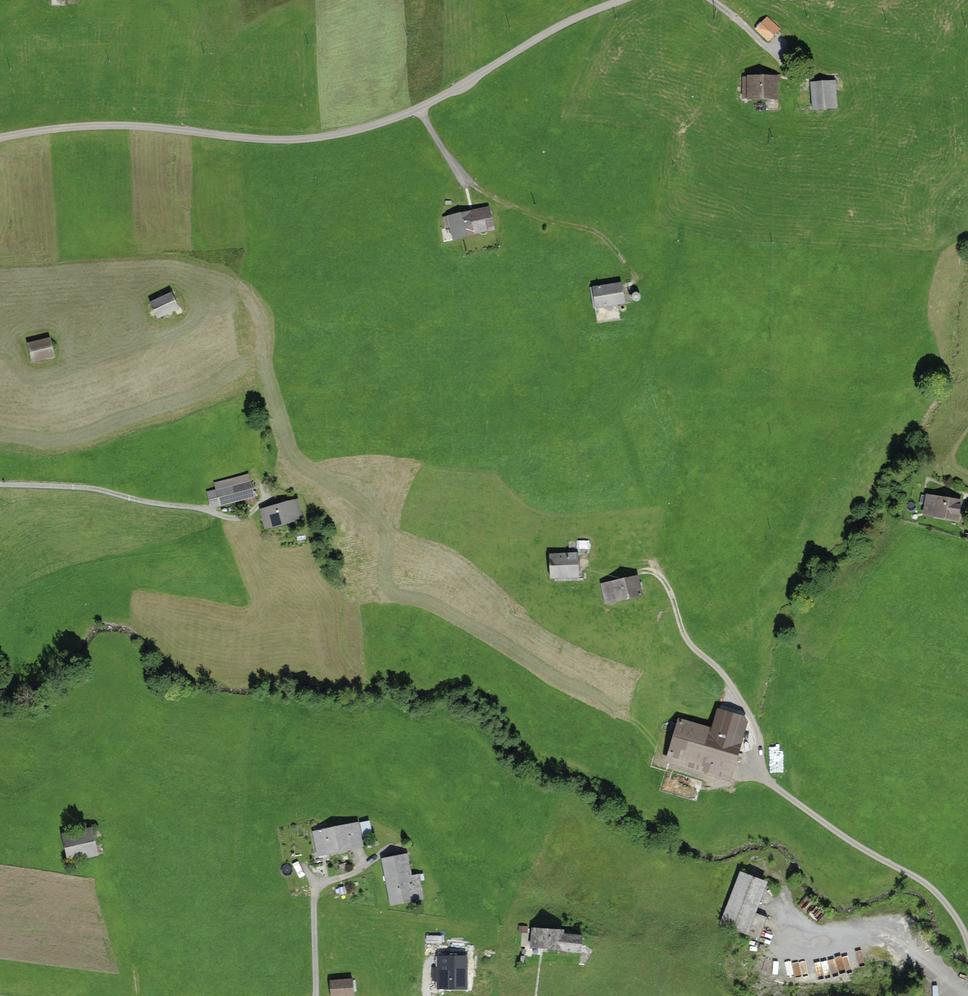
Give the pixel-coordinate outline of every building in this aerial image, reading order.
[(768,17),(753,31),(767,45),(782,30),(768,17)] [(777,78),(742,78),(742,104),(777,103),(777,78)] [(834,84),(809,84),(809,113),(834,113),(834,84)] [(485,207),(441,217),(446,239),(490,230),(485,207)] [(616,282),(587,287),(590,309),(620,304),(616,282)] [(165,293),(144,303),(152,320),(173,309),(165,293)] [(46,338),(22,344),(26,361),(50,356),(46,338)] [(217,488),(205,490),(208,506),(248,499),(244,476),(215,481),(217,488)] [(924,495),(921,515),(954,521),(957,506),(958,501),(924,495)] [(295,499),(257,508),(262,529),(299,520),(295,499)] [(572,554),(544,556),(545,580),(574,579),(572,554)] [(630,575),(604,581),(610,603),(635,597),(630,575)] [(671,719),(659,762),(724,779),(736,737),(671,719)] [(354,823),(310,832),(314,854),(359,846),(354,823)] [(86,827),(58,833),(64,862),(93,856),(86,827)] [(404,857),(379,861),(388,908),(412,904),(404,857)] [(763,888),(741,879),(723,923),(758,937),(765,918),(753,914),(763,888)] [(562,934),(533,932),(531,950),(580,954),(581,939),(562,937),(562,934)] [(465,961),(440,961),(441,990),(466,989),(465,961)] [(326,982),(328,995),(351,995),(349,979),(326,982)]
